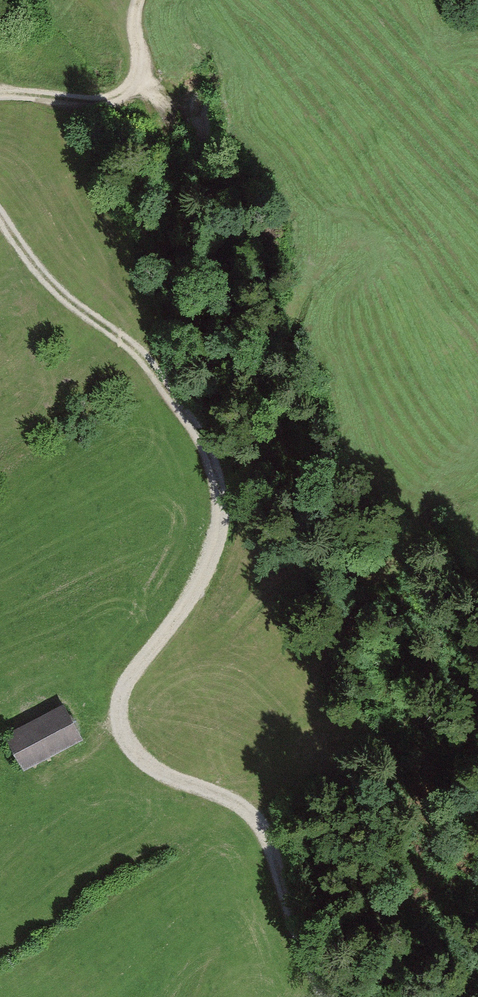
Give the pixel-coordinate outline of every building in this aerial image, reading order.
[(2,735),(18,766),(76,736),(60,705),(2,735)]
